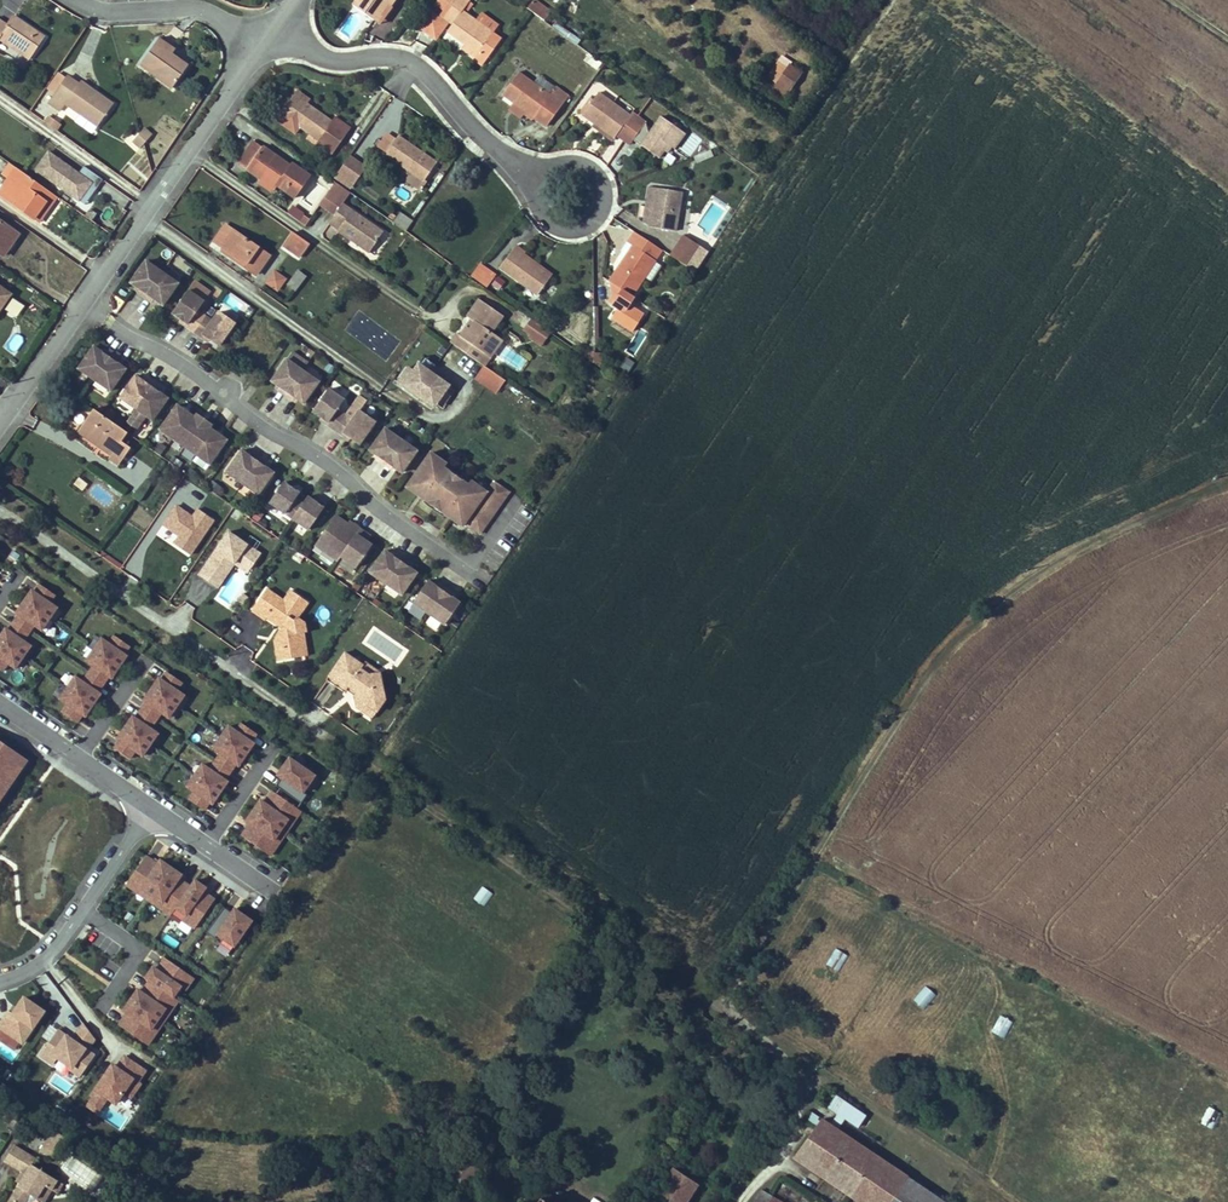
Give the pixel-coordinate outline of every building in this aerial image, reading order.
[(353,7),(373,21),(388,0),(358,0),(353,7)] [(373,21),(379,25),(391,8),(390,7),(395,0),(388,0),(373,21)] [(425,0),(424,0),(411,17),(427,28),(440,11),(425,0)] [(452,0),(440,0),(435,7),(443,12),(452,0)] [(493,34),(476,22),(462,12),(469,2),(467,0),(452,0),(443,12),(440,17),(452,26),(448,32),(465,45),(479,54),(475,59),(483,66),(502,40),(493,34)] [(533,13),(544,21),(551,12),(534,0),(527,9),(533,13)] [(476,22),(493,34),(498,27),(481,15),(476,22)] [(11,30),(18,20),(14,17),(7,27),(11,30)] [(351,35),(356,23),(349,19),(343,32),(351,35)] [(30,59),(45,38),(18,20),(11,30),(7,27),(0,22),(0,40),(29,60),(30,59)] [(160,38),(157,43),(173,55),(176,50),(160,38)] [(173,88),(189,66),(173,55),(157,43),(141,65),(173,88)] [(462,49),(475,59),(479,54),(465,45),(462,49)] [(588,56),(585,62),(597,68),(600,62),(588,56)] [(791,66),(772,92),(783,100),(801,73),(791,66)] [(514,104),(534,118),(546,127),(563,103),(556,98),(560,92),(555,89),(550,95),(534,84),(519,73),(502,95),(514,104)] [(54,98),(65,81),(58,76),(46,93),(54,98)] [(534,84),(550,95),(555,89),(539,77),(534,84)] [(66,105),(98,127),(113,105),(81,82),(78,87),(67,79),(65,81),(54,98),(49,105),(60,113),(66,105)] [(311,100),(297,91),(294,96),(307,105),(311,100)] [(563,103),(567,97),(560,92),(556,98),(563,103)] [(620,131),(633,141),(646,124),(633,114),(630,117),(599,94),(582,115),(594,125),(615,138),(616,136),(620,131)] [(335,117),(332,122),(307,105),(294,96),(280,114),(319,141),(316,145),(331,157),(351,129),(335,117)] [(258,111),(246,103),(239,113),(251,122),(258,111)] [(532,121),(534,118),(514,104),(509,110),(521,119),(524,115),(532,121)] [(49,117),(44,124),(56,132),(60,125),(49,117)] [(661,118),(641,146),(659,159),(664,152),(668,146),(674,150),(685,135),(661,118)] [(612,141),(615,138),(594,125),(592,127),(612,141)] [(141,149),(153,136),(145,129),(133,142),(141,149)] [(616,136),(630,145),(633,141),(620,131),(616,136)] [(406,170),(423,182),(437,164),(398,137),(385,156),(406,170)] [(261,179),(275,190),(277,187),(295,199),(310,177),(292,164),(290,166),(254,140),(238,163),(261,179)] [(83,166),(79,171),(46,150),(33,171),(85,205),(102,178),(83,166)] [(712,157),(710,151),(695,157),(697,163),(712,157)] [(334,179),(352,189),(365,164),(347,154),(334,179)] [(2,175),(8,179),(16,168),(10,163),(2,175)] [(34,219),(52,193),(16,168),(8,179),(15,184),(5,199),(34,219)] [(426,184),(423,182),(406,170),(400,177),(421,192),(426,184)] [(8,179),(0,190),(0,195),(5,199),(15,184),(8,179)] [(273,193),(275,190),(261,179),(258,183),(273,193)] [(314,179),(299,201),(311,209),(326,187),(314,179)] [(338,214),(344,205),(351,195),(337,185),(324,204),(338,214)] [(682,193),(654,188),(648,228),(676,233),(682,193)] [(39,223),(57,197),(52,193),(34,219),(39,223)] [(338,214),(331,224),(341,231),(339,233),(369,255),(385,233),(344,205),(338,214)] [(400,213),(392,223),(405,232),(413,221),(400,213)] [(247,265),(244,269),(255,276),(269,257),(227,227),(215,243),(224,250),(247,265)] [(18,235),(13,231),(0,249),(0,254),(3,256),(18,235)] [(628,256),(611,282),(613,284),(632,297),(644,278),(655,263),(663,251),(635,233),(628,243),(634,247),(628,256)] [(300,259),(310,245),(293,234),(284,247),(300,259)] [(684,237),(670,257),(686,267),(698,247),(684,237)] [(634,247),(628,243),(627,243),(621,251),(628,256),(634,247)] [(244,269),(247,265),(224,250),(221,252),(244,269)] [(513,250),(500,269),(538,296),(551,278),(513,250)] [(146,261),(131,283),(138,289),(137,291),(152,303),(154,300),(162,305),(177,284),(146,261)] [(651,282),(662,267),(655,263),(644,278),(651,282)] [(480,265),(470,278),(487,289),(496,276),(480,265)] [(306,276),(298,271),(287,286),(295,292),(306,276)] [(274,273),(266,284),(277,292),(285,280),(274,273)] [(621,311),(626,309),(634,299),(635,298),(632,297),(613,284),(610,288),(611,293),(614,296),(617,298),(612,305),(621,311)] [(0,288),(0,310),(10,296),(0,288)] [(204,302),(188,291),(172,313),(187,324),(185,327),(201,338),(203,335),(219,346),(234,324),(219,313),(212,322),(197,312),(204,302)] [(617,298),(614,296),(609,303),(612,305),(617,298)] [(626,309),(621,311),(628,316),(638,301),(634,299),(626,309)] [(456,335),(450,343),(484,367),(491,357),(486,354),(497,338),(491,333),(502,317),(479,301),(466,317),(474,323),(469,330),(466,328),(459,337),(456,335)] [(531,320),(523,331),(531,337),(537,340),(545,330),(531,320)] [(551,334),(545,330),(537,340),(531,337),(529,339),(541,347),(551,334)] [(491,357),(502,341),(497,338),(486,354),(491,357)] [(506,347),(499,359),(521,372),(528,359),(506,347)] [(110,392),(126,370),(117,364),(119,361),(104,351),(102,354),(94,348),(79,369),(110,392)] [(288,358),(303,368),(308,362),(292,351),(288,358)] [(286,359),(271,381),(279,387),(277,389),(292,400),(294,397),(303,403),(318,382),(286,359)] [(635,365),(627,359),(621,368),(629,374),(635,365)] [(418,365),(403,386),(419,398),(416,402),(431,412),(448,387),(418,365)] [(496,394),(505,381),(484,367),(475,379),(496,394)] [(66,375),(59,370),(53,379),(60,384),(66,375)] [(152,421),(167,399),(159,394),(161,391),(146,380),(144,383),(136,377),(120,398),(136,410),(127,422),(137,429),(146,416),(152,421)] [(344,400),(328,389),(312,411),(327,422),(326,424),(342,436),(343,434),(359,444),(374,422),(359,411),(352,420),(337,410),(344,400)] [(196,419),(178,406),(161,431),(210,465),(227,440),(210,429),(196,419)] [(122,443),(128,434),(94,410),(78,433),(112,456),(110,459),(119,466),(131,449),(122,443)] [(198,416),(196,419),(210,429),(212,426),(198,416)] [(416,452),(384,429),(369,451),(377,457),(375,459),(390,470),(392,467),(401,473),(416,452)] [(242,451),(226,473),(258,495),(274,473),(265,467),(268,464),(252,454),(250,457),(242,451)] [(445,464),(430,453),(407,484),(419,493),(417,496),(450,519),(452,516),(463,524),(478,535),(509,493),(494,482),(486,493),(470,482),(468,485),(442,468),(445,464)] [(106,506),(113,498),(97,483),(90,492),(106,506)] [(284,483),(270,503),(309,530),(326,506),(318,500),(316,503),(308,497),(303,504),(296,499),(300,494),(284,483)] [(419,493),(407,484),(405,487),(417,496),(419,493)] [(176,504),(161,526),(177,536),(171,545),(190,557),(215,520),(197,508),(192,515),(176,504)] [(336,516),(315,545),(338,561),(341,557),(356,568),(372,546),(364,540),(366,537),(336,516)] [(463,524),(452,516),(450,519),(461,527),(463,524)] [(226,530),(197,574),(212,585),(233,554),(250,566),(258,552),(226,530)] [(385,551),(370,573),(402,595),(417,574),(409,568),(411,565),(395,554),(393,557),(385,551)] [(233,554),(212,585),(215,587),(232,563),(246,572),(250,566),(233,554)] [(48,601),(54,593),(37,582),(32,589),(29,587),(14,610),(17,612),(7,627),(3,624),(0,629),(0,668),(1,669),(7,661),(14,665),(29,643),(23,638),(33,623),(40,628),(55,606),(48,601)] [(428,582),(413,603),(445,625),(460,604),(452,598),(454,595),(438,585),(436,588),(428,582)] [(274,650),(277,661),(293,657),(291,644),(297,643),(295,633),(300,632),(303,631),(302,623),(295,618),(306,601),(289,590),(281,601),(264,589),(250,610),(262,619),(266,614),(283,625),(276,635),(279,648),(274,650)] [(436,630),(440,624),(429,617),(426,623),(436,630)] [(58,696),(65,700),(60,708),(76,719),(81,712),(84,714),(99,691),(96,689),(106,674),(110,676),(125,654),(121,651),(127,643),(111,632),(105,640),(99,636),(83,658),(90,663),(80,678),(73,673),(58,696)] [(291,644),(293,657),(305,655),(300,632),(295,633),(297,643),(291,644)] [(350,696),(354,706),(355,707),(365,704),(374,711),(384,699),(379,672),(366,674),(359,669),(361,666),(344,653),(327,676),(344,690),(347,686),(354,692),(350,696)] [(366,674),(379,672),(364,661),(361,666),(359,669),(366,674)] [(184,692),(177,687),(182,679),(166,668),(161,675),(158,673),(142,696),(145,698),(135,713),(132,710),(116,733),(120,735),(114,744),(130,755),(136,747),(142,751),(158,729),(151,724),(161,709),(168,714),(184,692)] [(327,676),(325,679),(343,692),(344,691),(350,696),(354,692),(347,686),(344,690),(327,676)] [(355,707),(370,718),(374,711),(365,704),(355,707)] [(186,784),(193,789),(188,796),(204,807),(209,800),(212,802),(227,779),(224,777),(234,762),(237,764),(253,742),(249,739),(255,731),(239,720),(233,728),(227,724),(211,746),(218,751),(208,766),(201,761),(186,784)] [(27,758),(0,740),(0,797),(27,758)] [(315,771),(289,754),(276,772),(302,790),(315,771)] [(243,817),(248,821),(240,833),(269,853),(299,809),(270,789),(264,799),(258,795),(243,817)] [(193,927),(214,896),(202,889),(206,884),(194,876),(189,884),(179,877),(182,872),(160,857),(157,862),(145,854),(125,883),(169,913),(174,905),(186,912),(181,919),(193,927)] [(473,899),(485,907),(494,894),(482,886),(473,899)] [(233,944),(252,917),(233,903),(214,931),(233,944)] [(826,964),(838,971),(848,955),(835,948),(826,964)] [(193,975),(163,954),(155,965),(150,962),(142,973),(150,979),(143,989),(138,985),(122,1007),(127,1011),(119,1022),(149,1043),(179,999),(171,993),(179,982),(185,987),(193,975)] [(913,1000),(924,1010),(936,995),(924,985),(913,1000)] [(8,1014),(4,1011),(0,1017),(0,1029),(23,1043),(46,1007),(22,992),(8,1014)] [(999,1014),(991,1032),(1004,1039),(1013,1021),(999,1014)] [(57,1057),(80,1073),(95,1053),(58,1027),(39,1054),(53,1064),(57,1057)] [(146,1069),(122,1052),(114,1063),(110,1060),(92,1085),(97,1088),(85,1104),(97,1113),(108,1097),(114,1101),(122,1090),(128,1094),(146,1069)] [(838,1114),(846,1119),(859,1127),(867,1116),(838,1096),(830,1108),(838,1114)] [(1211,1130),(1220,1113),(1208,1107),(1199,1123),(1211,1130)] [(10,1113),(19,1118),(21,1115),(12,1109),(10,1113)] [(19,1118),(10,1113),(5,1122),(14,1127),(19,1118)] [(830,1126),(838,1131),(846,1119),(838,1114),(830,1126)] [(852,1196),(878,1158),(838,1131),(830,1126),(822,1121),(795,1158),(811,1169),(817,1161),(842,1177),(837,1186),(852,1196)] [(58,1140),(60,1142),(62,1138),(53,1131),(49,1136),(57,1142),(58,1140)] [(57,1142),(49,1136),(41,1150),(51,1157),(59,1143),(57,1142)] [(15,1145),(12,1151),(20,1156),(13,1167),(27,1175),(10,1201),(28,1201),(32,1195),(38,1199),(46,1186),(53,1190),(59,1180),(33,1164),(37,1158),(15,1145)] [(12,1151),(5,1162),(13,1167),(20,1156),(12,1151)] [(860,1201),(892,1201),(908,1178),(878,1158),(852,1196),(860,1201)] [(817,1161),(811,1169),(837,1186),(842,1177),(817,1161)] [(658,1201),(688,1201),(699,1186),(675,1170),(655,1200),(658,1201)] [(892,1201),(944,1201),(908,1178),(892,1201)] [(58,1193),(64,1184),(59,1180),(53,1190),(58,1193)] [(44,1201),(46,1201),(53,1190),(46,1186),(38,1199),(44,1201)] [(762,1191),(756,1201),(782,1201),(762,1191)]
